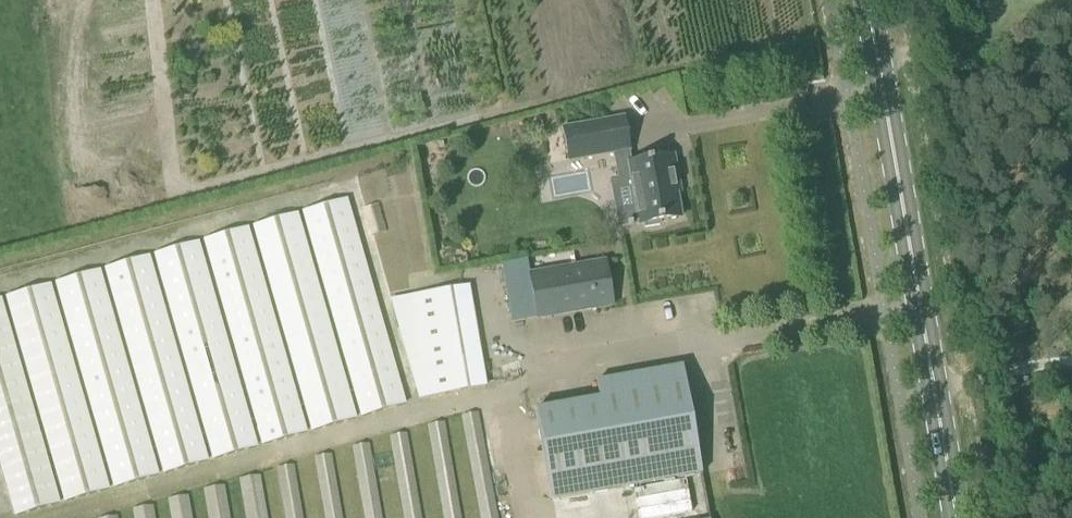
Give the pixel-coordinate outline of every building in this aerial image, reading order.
[(629,150),(623,118),(563,129),(569,161),(629,150)] [(680,191),(678,183),(673,155),(628,163),(639,225),(643,224),(644,228),(660,225),(660,221),(681,218),(676,192),(680,191)] [(404,405),(345,199),(303,211),(362,417),(404,405)] [(313,431),(354,419),(295,214),(254,225),(313,431)] [(305,433),(246,228),(205,240),(263,445),(305,433)] [(255,447),(197,242),(155,254),(214,459),(255,447)] [(206,461),(147,256),(106,268),(165,473),(206,461)] [(612,305),(605,262),(530,275),(537,318),(612,305)] [(157,476),(98,270),(57,282),(115,487),(157,476)] [(107,490),(49,284),(7,296),(66,502),(107,490)] [(469,287),(412,297),(429,396),(486,386),(469,287)] [(0,301),(0,458),(16,516),(58,504),(0,301)] [(598,400),(545,409),(535,411),(551,501),(702,473),(683,365),(594,381),(598,400)] [(484,410),(462,414),(470,470),(454,473),(446,420),(428,423),(435,469),(415,472),(409,431),(393,434),(406,517),(500,517),(484,410)] [(355,444),(366,517),(383,517),(372,441),(355,444)] [(318,454),(327,517),(344,517),(334,451),(318,454)] [(280,465),(288,517),(305,517),(298,463),(280,465)] [(692,512),(686,478),(633,487),(638,517),(653,517),(692,512)] [(171,496),(175,517),(194,517),(190,493),(171,496)] [(134,506),(136,517),(158,517),(156,503),(134,506)]
